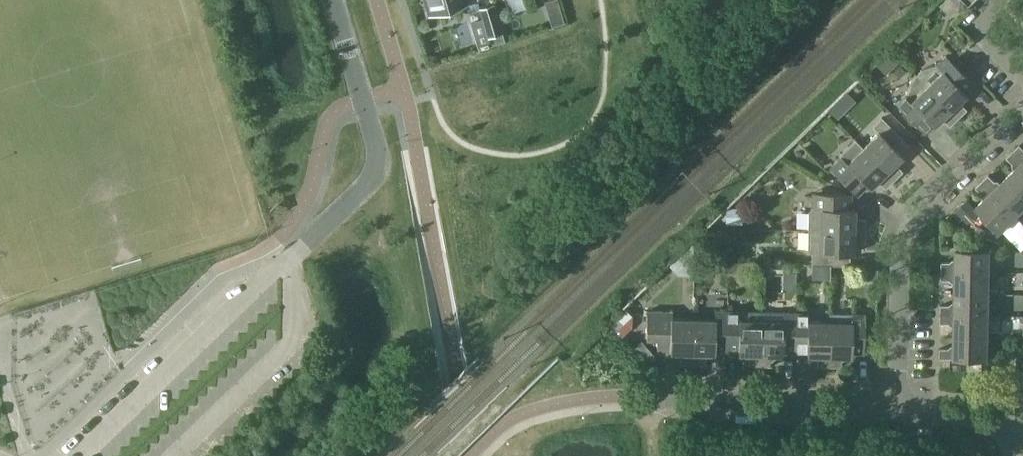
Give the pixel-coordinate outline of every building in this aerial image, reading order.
[(429,14),(469,2),(468,0),(425,0),(429,14)] [(938,3),(952,17),(967,2),(964,0),(941,0),(938,3)] [(494,4),(480,8),(489,36),(502,32),(494,4)] [(564,22),(562,16),(550,19),(552,25),(564,22)] [(922,69),(916,75),(958,118),(967,109),(959,102),(967,94),(964,91),(972,83),(946,56),(937,65),(922,69)] [(906,95),(896,103),(923,131),(931,123),(934,126),(942,118),(950,126),(958,118),(916,75),(911,80),(906,95)] [(847,91),(828,109),(838,119),(856,100),(847,91)] [(878,132),(863,147),(894,180),(903,171),(896,164),(903,157),(901,154),(909,146),(900,135),(882,117),(873,127),(878,132)] [(831,164),(833,165),(859,193),(868,185),(871,188),(873,186),(882,183),(886,188),(894,180),(863,147),(855,140),(839,155),(840,156),(831,164)] [(1020,144),(1014,151),(1022,160),(1022,147),(1020,144)] [(1014,151),(1007,157),(1013,163),(1014,163),(1018,163),(1020,165),(1008,176),(1022,191),(1022,160),(1014,151)] [(983,181),(1016,215),(1022,209),(1022,191),(1008,176),(997,187),(995,185),(995,181),(989,174),(983,181)] [(1016,215),(983,181),(976,187),(982,193),(983,193),(987,193),(989,195),(977,207),(1000,231),(1016,215)] [(809,211),(808,230),(866,231),(866,219),(855,219),(855,208),(851,208),(851,196),(813,196),(813,208),(812,208),(809,211)] [(968,200),(957,211),(966,220),(976,209),(968,200)] [(743,208),(730,207),(726,212),(726,223),(743,224),(743,208)] [(703,234),(717,247),(723,240),(724,228),(705,228),(703,234)] [(808,230),(808,248),(812,253),(812,264),(850,265),(850,253),(854,253),(854,243),(865,243),(866,231),(808,230)] [(951,262),(942,261),(942,270),(990,272),(991,249),(957,249),(956,265),(954,265),(951,262)] [(742,264),(728,263),(728,275),(742,276),(742,264)] [(990,293),(990,272),(942,270),(942,280),(950,280),(951,279),(953,276),(956,276),(956,292),(990,293)] [(990,293),(956,292),(955,309),(953,309),(950,306),(950,305),(941,305),(941,314),(989,315),(990,293)] [(647,311),(647,338),(657,338),(657,348),(670,349),(670,352),(680,353),(680,364),(692,364),(693,319),(673,319),(674,311),(647,311)] [(693,319),(692,364),(705,364),(705,353),(716,353),(716,349),(727,349),(728,311),(715,311),(715,320),(693,319)] [(728,311),(727,349),(739,350),(739,354),(749,354),(749,365),(761,365),(762,312),(728,311)] [(796,313),(762,312),(761,365),(773,365),(773,354),(784,354),(784,350),(796,351),(796,313)] [(796,313),(796,351),(807,351),(807,355),(818,355),(817,366),(829,366),(830,322),(809,321),(809,313),(796,313)] [(830,322),(829,366),(842,367),(842,356),(852,356),(852,352),(864,352),(865,314),(852,314),(852,313),(830,313),(830,322)] [(989,336),(989,315),(941,314),(941,323),(950,323),(950,322),(953,319),(955,319),(955,336),(989,336)] [(940,348),(940,358),(955,358),(988,359),(989,336),(955,336),(955,352),(952,352),(949,349),(949,348),(940,348)] [(1012,383),(1011,395),(1022,395),(1022,384),(1012,383)]
